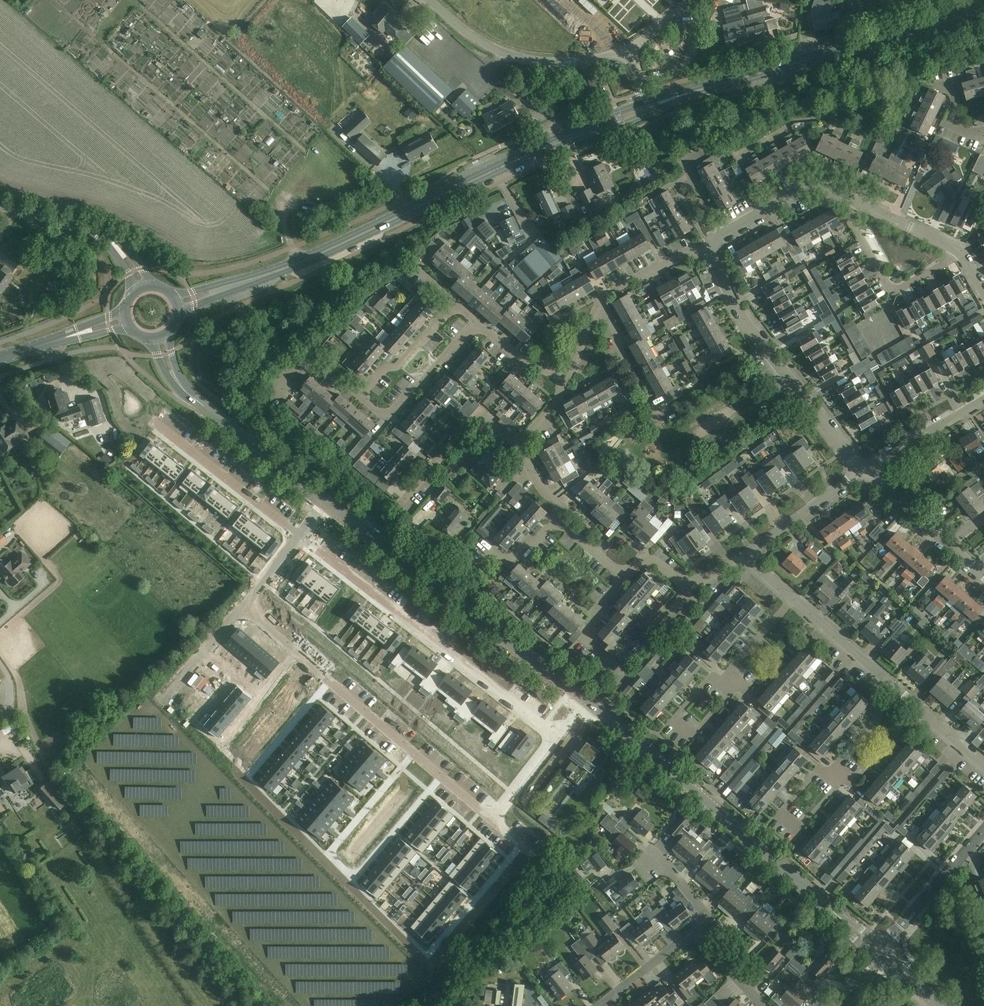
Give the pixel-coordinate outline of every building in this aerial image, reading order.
[(827,28),(823,13),(829,11),(829,10),(831,4),(834,5),(835,0),(815,0),(812,8),(811,17),(813,23),(811,25),(813,30),(815,31),(816,32),(827,28)] [(865,10),(862,0),(854,0),(857,12),(865,10)] [(747,4),(746,4),(745,17),(748,17),(749,21),(762,18),(768,16),(765,5),(756,8),(755,3),(747,6),(747,4)] [(373,14),(375,16),(370,22),(382,33),(385,29),(394,37),(402,27),(394,20),(398,15),(386,4),(382,9),(380,7),(378,8),(376,10),(375,12),(373,14)] [(743,18),(745,17),(746,4),(740,6),(739,5),(723,10),(728,25),(730,24),(731,28),(744,25),(745,24),(743,18)] [(830,14),(829,11),(823,13),(827,28),(843,24),(839,11),(830,14)] [(763,23),(762,18),(749,21),(748,17),(745,17),(743,18),(745,24),(744,25),(745,28),(749,41),(769,35),(768,30),(776,27),(773,18),(765,20),(766,22),(763,23)] [(343,26),(361,44),(369,35),(351,18),(343,26)] [(201,32),(206,24),(201,20),(195,28),(201,32)] [(443,37),(446,33),(439,26),(435,30),(443,37)] [(749,41),(745,28),(724,33),(727,47),(749,41)] [(455,43),(460,39),(453,31),(448,34),(455,43)] [(425,33),(421,37),(428,45),(432,41),(425,33)] [(383,67),(432,113),(454,90),(405,44),(383,67)] [(983,95),(983,82),(983,78),(978,79),(978,81),(970,83),(969,84),(968,82),(962,84),(966,100),(983,95)] [(481,103),(466,89),(451,105),(466,119),(481,103)] [(925,103),(923,102),(920,108),(936,116),(945,96),(930,89),(927,94),(929,95),(928,96),(925,103)] [(410,113),(418,104),(410,97),(402,106),(410,113)] [(518,116),(510,101),(484,116),(488,124),(486,126),(488,131),(491,129),(492,131),(502,126),(506,124),(505,124),(516,118),(515,118),(518,116)] [(936,116),(920,108),(918,113),(920,114),(916,122),(916,123),(914,122),(911,128),(927,136),(936,116)] [(364,112),(344,130),(352,139),(372,121),(364,112)] [(831,129),(834,122),(829,119),(826,127),(831,129)] [(888,133),(882,130),(877,141),(883,144),(888,133)] [(428,153),(438,147),(430,133),(403,147),(411,162),(421,156),(422,158),(428,154),(428,153)] [(901,133),(896,144),(901,146),(904,140),(911,143),(912,139),(901,133)] [(363,134),(355,144),(378,165),(387,155),(363,134)] [(816,150),(836,159),(843,143),(838,141),(837,143),(829,138),(829,137),(824,134),(816,150)] [(938,153),(941,146),(944,138),(938,136),(932,150),(938,153)] [(789,145),(784,148),(792,163),(811,152),(803,137),(797,140),(798,142),(790,146),(789,145)] [(913,144),(924,150),(928,143),(916,138),(913,144)] [(959,145),(944,138),(941,146),(956,153),(959,145)] [(849,146),(843,143),(836,159),(856,169),(863,153),(857,150),(857,152),(848,148),(849,146)] [(770,155),(765,158),(774,173),(792,163),(784,148),(779,151),(780,152),(771,157),(770,155)] [(915,161),(920,164),(926,152),(920,149),(915,161)] [(881,176),(889,160),(877,154),(869,170),(881,176)] [(703,161),(706,167),(698,172),(704,182),(719,173),(716,167),(720,165),(714,155),(703,161)] [(755,184),(774,173),(765,158),(760,161),(760,163),(753,168),(752,166),(746,169),(754,184),(755,184)] [(881,176),(892,181),(900,165),(889,160),(881,176)] [(900,165),(892,181),(904,187),(911,171),(905,167),(905,162),(902,161),(900,165)] [(590,168),(591,169),(586,171),(597,194),(614,186),(608,173),(611,172),(611,170),(609,164),(607,164),(604,165),(604,163),(600,165),(599,163),(598,162),(590,166),(590,168)] [(974,169),(983,174),(983,172),(983,166),(976,162),(973,170),(973,171),(974,169)] [(740,168),(737,163),(731,166),(734,171),(740,168)] [(951,175),(949,171),(952,169),(948,164),(939,170),(941,172),(923,185),(932,197),(942,189),(947,196),(941,208),(947,211),(953,198),(955,199),(958,194),(956,193),(960,186),(956,181),(962,177),(957,170),(951,175)] [(723,171),(719,173),(704,182),(710,192),(725,183),(728,181),(723,171)] [(731,193),(725,183),(710,192),(715,202),(731,193)] [(754,193),(748,183),(743,186),(748,196),(754,193)] [(893,183),(882,184),(883,194),(894,193),(893,183)] [(608,212),(600,197),(596,199),(590,188),(578,194),(584,206),(585,205),(593,221),(607,214),(606,213),(608,212)] [(559,210),(556,204),(556,203),(549,189),(537,195),(543,210),(548,207),(551,214),(559,210)] [(639,208),(649,202),(654,212),(658,209),(674,201),(668,190),(650,201),(647,196),(636,203),(639,208)] [(967,191),(965,190),(961,196),(964,197),(951,223),(951,224),(955,226),(956,225),(960,226),(960,227),(968,231),(977,211),(969,207),(972,200),(967,197),(968,194),(966,193),(967,191)] [(736,203),(731,193),(715,202),(721,212),(736,203)] [(680,211),(674,201),(658,209),(664,219),(680,211)] [(565,220),(576,214),(575,212),(576,211),(575,209),(574,210),(571,203),(560,209),(565,220)] [(842,215),(837,218),(832,209),(822,215),(831,231),(837,227),(839,231),(848,226),(842,215)] [(680,211),(664,219),(659,223),(661,228),(667,224),(670,229),(685,221),(683,216),(684,215),(682,210),(680,211)] [(637,211),(630,216),(638,230),(645,226),(637,211)] [(831,231),(822,215),(812,220),(821,236),(831,231)] [(467,217),(461,221),(460,222),(464,227),(471,222),(467,218),(467,217)] [(522,238),(519,232),(520,232),(513,217),(500,223),(507,238),(508,237),(511,243),(522,238)] [(496,232),(485,219),(476,227),(487,240),(496,232)] [(821,236),(812,220),(802,226),(811,242),(821,236)] [(620,229),(625,227),(621,221),(617,223),(620,229)] [(691,230),(685,221),(670,229),(675,239),(691,230)] [(591,230),(594,234),(601,230),(598,225),(591,230)] [(813,246),(811,242),(802,226),(792,232),(797,240),(791,243),(798,255),(803,252),(801,247),(805,245),(808,250),(813,246)] [(653,233),(656,238),(661,234),(658,229),(653,233)] [(776,229),(766,235),(775,251),(781,248),(785,255),(789,252),(792,258),(798,255),(791,243),(788,237),(782,240),(776,229)] [(470,249),(480,238),(472,231),(462,242),(470,249)] [(600,246),(605,244),(602,239),(607,237),(603,231),(594,236),(600,246)] [(629,235),(632,239),(640,255),(651,249),(643,233),(636,237),(634,232),(629,235)] [(661,234),(656,238),(661,247),(667,244),(661,234)] [(775,251),(766,235),(756,240),(767,260),(777,254),(775,251)] [(561,257),(542,236),(510,265),(529,286),(561,257)] [(431,260),(440,268),(451,254),(455,250),(446,243),(441,239),(426,256),(431,260)] [(572,248),(578,244),(575,239),(569,243),(572,248)] [(621,246),(629,261),(640,255),(632,239),(621,246)] [(488,247),(479,240),(475,245),(483,253),(488,247)] [(756,240),(747,246),(758,265),(767,260),(756,240)] [(1,264),(4,266),(3,268),(9,273),(11,271),(12,272),(23,257),(3,242),(0,247),(0,263),(1,264)] [(832,245),(827,248),(831,255),(836,252),(832,245)] [(610,252),(618,267),(629,261),(621,246),(610,252)] [(758,265),(747,246),(741,249),(740,247),(735,250),(741,261),(736,264),(742,275),(748,271),(747,271),(758,265)] [(578,253),(574,247),(570,249),(573,256),(578,253)] [(831,255),(827,248),(823,251),(827,257),(831,255)] [(491,261),(495,257),(496,256),(487,249),(483,254),(491,261)] [(832,269),(835,274),(855,263),(852,258),(854,257),(850,251),(835,260),(838,266),(832,269)] [(618,267),(610,252),(599,258),(608,273),(618,267)] [(460,262),(451,254),(440,268),(438,270),(446,278),(448,276),(460,262)] [(495,257),(491,261),(491,262),(496,267),(501,262),(495,257)] [(608,273),(599,258),(587,265),(596,280),(608,273)] [(464,274),(468,270),(468,269),(463,265),(466,263),(462,260),(460,262),(448,276),(456,283),(464,274)] [(843,284),(847,281),(863,272),(859,267),(858,268),(855,263),(835,274),(838,280),(841,278),(843,284)] [(777,266),(768,271),(771,277),(786,269),(783,264),(777,267),(777,266)] [(796,275),(807,269),(804,264),(793,269),(796,275)] [(497,271),(506,279),(507,277),(510,274),(501,266),(497,271)] [(554,271),(557,275),(562,271),(559,267),(554,271)] [(595,289),(586,274),(584,271),(582,272),(578,267),(570,271),(575,280),(584,296),(595,289)] [(1,291),(11,279),(7,276),(9,273),(3,268),(1,271),(0,271),(0,290),(1,291)] [(461,295),(473,282),(477,278),(468,270),(464,274),(456,283),(452,287),(461,295)] [(557,275),(554,271),(549,276),(552,280),(557,275)] [(687,271),(677,277),(689,298),(692,303),(695,309),(705,303),(701,296),(697,299),(692,289),(696,287),(696,286),(701,283),(697,277),(692,279),(687,271)] [(866,278),(863,272),(847,281),(850,286),(847,288),(850,294),(867,284),(864,279),(866,278)] [(954,279),(949,282),(958,297),(957,297),(962,305),(967,302),(962,292),(967,289),(958,274),(952,277),(954,279)] [(819,284),(824,281),(820,275),(815,278),(819,284)] [(507,285),(512,289),(516,284),(507,277),(506,279),(503,282),(507,286),(507,285)] [(689,298),(677,277),(667,283),(676,298),(675,299),(679,304),(689,298)] [(808,282),(814,292),(819,290),(813,279),(808,282)] [(584,296),(575,280),(564,287),(573,302),(584,296)] [(824,281),(819,284),(822,290),(827,287),(824,281)] [(461,295),(470,303),(482,289),(473,282),(461,295)] [(944,284),(938,288),(947,303),(957,297),(958,297),(949,282),(948,282),(949,284),(945,286),(944,284)] [(655,293),(649,283),(643,286),(649,296),(655,293)] [(675,299),(676,298),(667,283),(657,288),(666,304),(671,301),(675,307),(679,304),(675,299)] [(516,294),(520,297),(525,292),(521,289),(516,284),(512,289),(516,293),(516,294)] [(786,294),(790,293),(787,287),(783,289),(780,284),(765,292),(768,298),(770,297),(773,302),(786,294)] [(856,297),(859,302),(875,293),(871,288),(869,289),(867,284),(850,294),(853,299),(856,297)] [(401,295),(407,299),(414,290),(407,285),(401,295)] [(387,302),(394,294),(386,287),(379,295),(387,302)] [(564,287),(553,293),(562,308),(573,302),(564,287)] [(947,303),(938,288),(932,291),(934,293),(929,295),(934,304),(939,314),(940,313),(939,312),(943,310),(941,306),(947,303)] [(490,297),(482,289),(470,303),(479,310),(490,297)] [(819,290),(814,292),(819,303),(825,300),(819,290)] [(479,310),(487,318),(499,304),(495,301),(500,294),(496,291),(490,297),(479,310)] [(777,314),(792,305),(789,300),(795,296),(792,291),(790,293),(786,294),(773,302),(776,307),(774,308),(777,314)] [(407,305),(412,309),(425,321),(433,312),(425,305),(429,300),(419,292),(415,297),(407,305)] [(525,292),(520,297),(528,305),(533,299),(525,292)] [(551,314),(562,308),(553,293),(542,299),(551,314)] [(878,299),(875,293),(859,302),(862,307),(859,309),(862,315),(879,305),(876,300),(878,299)] [(370,303),(379,311),(387,302),(378,294),(370,303)] [(619,313),(634,304),(629,294),(613,303),(619,313)] [(923,296),(917,299),(926,315),(932,311),(935,316),(939,314),(934,304),(929,295),(924,298),(923,296)] [(831,305),(836,302),(832,296),(827,298),(831,305)] [(658,298),(652,302),(647,305),(649,309),(654,306),(654,307),(661,303),(658,298)] [(916,321),(918,324),(919,327),(924,324),(921,318),(926,315),(917,299),(912,303),(913,305),(908,307),(916,321)] [(354,300),(350,305),(358,313),(363,309),(354,300)] [(963,307),(968,316),(979,310),(974,300),(963,306),(963,307)] [(367,302),(363,307),(368,311),(373,306),(367,302)] [(533,306),(538,311),(542,307),(536,302),(533,306)] [(836,302),(831,305),(834,311),(839,308),(836,302)] [(500,321),(508,328),(523,311),(523,310),(515,303),(511,307),(507,311),(507,312),(500,321)] [(663,307),(661,303),(654,307),(656,311),(663,307)] [(685,314),(690,311),(695,309),(692,303),(687,306),(688,308),(683,311),(684,314),(685,314)] [(499,304),(487,318),(496,325),(500,321),(507,312),(507,311),(499,304)] [(640,314),(634,304),(619,313),(625,323),(640,314)] [(792,305),(777,314),(780,319),(782,318),(785,323),(798,315),(802,313),(806,311),(803,305),(795,310),(792,305)] [(698,326),(714,318),(707,306),(692,315),(693,317),(698,326)] [(912,327),(918,324),(916,321),(908,307),(903,310),(902,308),(896,312),(905,327),(910,324),(912,327)] [(418,329),(425,321),(412,309),(404,318),(418,329)] [(949,320),(961,314),(958,309),(947,315),(949,320)] [(814,326),(833,315),(830,310),(820,316),(822,320),(814,325),(814,326)] [(517,336),(529,322),(532,318),(523,311),(508,328),(517,336)] [(809,316),(806,311),(802,313),(798,315),(785,323),(788,328),(786,329),(789,335),(805,326),(801,320),(809,316)] [(351,316),(354,319),(359,323),(362,319),(354,312),(351,316)] [(970,320),(973,325),(983,319),(981,313),(970,320)] [(418,329),(404,318),(400,314),(396,318),(400,322),(397,326),(410,338),(418,329)] [(640,314),(625,323),(630,333),(646,324),(640,314)] [(678,319),(680,322),(686,318),(687,318),(686,316),(685,314),(684,314),(677,318),(676,315),(670,318),(672,323),(678,319)] [(955,318),(958,322),(964,319),(962,314),(955,318)] [(836,320),(833,315),(814,326),(817,330),(825,326),(826,326),(836,320)] [(672,323),(670,318),(663,321),(666,326),(672,323)] [(720,329),(714,318),(698,326),(704,337),(720,329)] [(958,322),(955,318),(949,321),(952,326),(958,322)] [(359,323),(354,319),(350,323),(355,327),(359,323)] [(846,331),(856,325),(853,319),(843,325),(846,331)] [(973,325),(970,320),(965,323),(968,328),(973,325)] [(537,330),(529,322),(517,336),(525,343),(537,330)] [(651,334),(646,324),(630,333),(636,343),(645,338),(651,334)] [(859,329),(856,325),(846,331),(849,335),(859,329)] [(403,347),(410,338),(397,326),(389,335),(403,347)] [(941,326),(934,329),(937,334),(943,331),(941,326)] [(949,332),(952,337),(958,333),(955,328),(949,332)] [(720,329),(704,337),(711,348),(726,340),(720,329)] [(862,334),(859,329),(849,335),(851,340),(862,334)] [(800,346),(804,352),(819,343),(816,338),(819,336),(816,330),(799,340),(802,345),(800,346)] [(946,340),(952,337),(949,332),(939,338),(941,342),(946,339),(946,340)] [(839,336),(843,343),(848,340),(844,333),(839,336)] [(345,342),(349,338),(344,334),(341,338),(345,342)] [(683,349),(691,345),(685,334),(677,338),(683,349)] [(864,339),(862,334),(851,340),(854,345),(864,339)] [(395,356),(403,347),(389,335),(382,343),(382,344),(387,348),(386,348),(395,356)] [(972,347),(981,362),(983,360),(983,344),(983,341),(982,341),(980,338),(978,335),(973,338),(977,344),(972,347)] [(379,357),(386,348),(387,348),(382,344),(382,343),(374,336),(366,345),(379,357)] [(655,345),(662,342),(660,336),(652,340),(655,345)] [(910,336),(905,339),(911,349),(916,346),(913,342),(910,336)] [(636,343),(630,346),(635,357),(651,348),(645,338),(636,343)] [(867,344),(864,339),(854,345),(856,349),(867,344)] [(906,352),(911,349),(905,339),(900,341),(906,352)] [(732,351),(726,340),(711,348),(717,359),(732,351)] [(848,340),(843,343),(849,353),(854,351),(848,340)] [(671,349),(677,346),(675,341),(669,345),(671,349)] [(900,341),(896,344),(902,355),(906,352),(900,341)] [(825,353),(826,352),(830,350),(828,345),(822,348),(819,343),(804,352),(807,357),(809,356),(812,361),(813,360),(825,354),(825,353)] [(930,343),(924,346),(930,357),(936,354),(930,343)] [(972,347),(967,350),(963,343),(958,345),(958,344),(957,345),(960,351),(961,351),(962,353),(961,353),(968,364),(968,365),(969,366),(974,363),(975,365),(981,362),(972,347)] [(870,348),(867,344),(856,349),(859,354),(870,348)] [(896,344),(891,347),(896,358),(902,355),(896,344)] [(372,365),(379,357),(366,345),(359,354),(372,365)] [(683,349),(686,353),(692,350),(689,346),(691,345),(683,349)] [(955,354),(950,357),(959,372),(964,369),(963,367),(968,365),(968,364),(961,353),(962,353),(961,351),(960,351),(957,345),(952,347),(955,354)] [(470,355),(482,367),(490,357),(478,346),(473,352),(472,351),(468,355),(469,356),(470,355)] [(924,361),(930,357),(924,346),(913,353),(915,356),(919,354),(924,361)] [(896,358),(891,347),(886,350),(892,360),(896,358)] [(657,358),(651,348),(635,357),(641,366),(657,358)] [(872,353),(870,348),(859,354),(862,359),(872,353)] [(887,363),(892,360),(886,350),(881,352),(887,363)] [(817,372),(833,363),(826,352),(825,353),(825,354),(813,360),(816,365),(814,366),(817,372)] [(883,366),(887,363),(881,352),(877,355),(883,366)] [(364,374),(372,365),(359,354),(351,362),(346,358),(342,363),(352,372),(356,367),(364,374)] [(460,364),(462,365),(462,364),(474,375),(482,367),(470,355),(469,356),(465,361),(464,360),(460,364)] [(662,355),(657,358),(641,366),(647,376),(662,368),(659,362),(665,359),(662,355)] [(864,366),(871,362),(868,357),(860,362),(860,361),(849,367),(852,372),(854,371),(864,366)] [(898,361),(901,366),(907,362),(904,357),(898,361)] [(953,375),(959,372),(950,357),(945,360),(943,357),(938,360),(947,377),(952,374),(953,375)] [(871,362),(864,366),(854,371),(857,376),(871,369),(872,371),(879,367),(875,359),(871,362)] [(682,369),(688,366),(686,361),(680,364),(682,369)] [(901,366),(898,361),(892,364),(895,369),(901,366)] [(836,368),(833,363),(817,372),(820,377),(822,376),(825,381),(842,371),(839,366),(836,368)] [(462,364),(462,365),(457,370),(456,369),(453,372),(470,388),(478,379),(474,375),(462,364)] [(925,371),(920,374),(929,389),(934,386),(933,384),(938,382),(929,365),(923,368),(925,371)] [(668,377),(662,368),(647,376),(652,386),(668,377)] [(49,382),(57,378),(52,369),(45,374),(49,382)] [(880,378),(886,374),(883,369),(877,373),(880,378)] [(917,394),(917,393),(922,391),(923,393),(929,389),(920,374),(914,377),(912,372),(906,374),(908,377),(910,380),(909,380),(910,382),(911,382),(917,394)] [(438,383),(450,394),(458,385),(445,374),(441,380),(439,379),(436,383),(437,384),(438,383)] [(509,394),(520,381),(511,374),(500,386),(505,390),(501,394),(505,398),(509,394)] [(603,381),(612,397),(622,391),(613,376),(603,381)] [(305,402),(320,385),(311,377),(299,390),(304,394),(300,398),(305,402)] [(673,387),(668,377),(652,386),(658,396),(663,393),(669,403),(684,394),(679,385),(677,385),(673,387)] [(857,377),(852,380),(836,389),(840,395),(842,394),(845,399),(846,398),(846,397),(859,390),(860,390),(863,388),(860,383),(861,381),(859,377),(857,377)] [(905,385),(900,388),(909,403),(914,400),(913,398),(918,395),(917,393),(917,394),(911,382),(910,382),(909,380),(910,380),(908,377),(903,379),(905,385)] [(528,388),(520,381),(509,394),(505,398),(513,405),(517,401),(528,388)] [(603,381),(593,387),(602,403),(612,397),(603,381)] [(459,411),(463,407),(450,394),(438,383),(437,384),(433,389),(431,388),(428,391),(446,407),(450,402),(459,411)] [(878,393),(883,390),(879,384),(874,387),(878,393)] [(329,392),(320,385),(305,402),(308,406),(312,401),(317,406),(329,392)] [(903,406),(909,403),(900,388),(895,391),(891,385),(886,388),(897,407),(902,404),(903,406)] [(536,395),(531,391),(533,389),(529,386),(528,388),(517,401),(521,404),(517,409),(521,412),(525,408),(536,395)] [(46,396),(44,397),(46,404),(48,403),(50,407),(52,415),(59,413),(62,422),(87,414),(91,426),(105,421),(98,398),(83,403),(78,405),(78,406),(67,410),(65,404),(70,402),(66,392),(61,394),(60,391),(59,387),(45,392),(46,396)] [(592,408),(602,403),(593,387),(583,393),(592,408)] [(846,397),(846,398),(849,402),(847,404),(850,409),(865,400),(862,395),(866,393),(863,388),(860,390),(859,390),(846,397)] [(883,390),(878,393),(881,399),(886,396),(883,390)] [(337,400),(337,399),(329,392),(317,406),(326,413),(330,408),(337,400)] [(493,393),(484,403),(488,407),(498,397),(493,393)] [(544,402),(539,398),(541,396),(538,393),(536,395),(525,408),(533,415),(544,402)] [(582,414),(592,408),(583,393),(573,398),(582,414)] [(334,419),(335,420),(350,403),(340,395),(337,399),(337,400),(330,408),(337,415),(334,419)] [(438,404),(436,407),(425,397),(421,403),(419,402),(416,406),(417,407),(417,406),(430,417),(435,412),(439,416),(444,410),(438,404)] [(585,420),(582,414),(573,398),(563,404),(568,413),(562,416),(569,428),(585,420)] [(469,400),(463,407),(472,415),(481,404),(476,400),(473,404),(469,400)] [(865,400),(850,409),(853,415),(855,413),(858,418),(872,411),(871,410),(875,408),(875,409),(877,407),(874,402),(868,405),(865,400)] [(294,414),(299,409),(289,401),(284,405),(294,414)] [(889,414),(895,411),(889,401),(883,404),(886,409),(889,414)] [(350,403),(335,420),(343,427),(347,423),(358,410),(350,403)] [(872,411),(858,418),(861,423),(859,424),(862,430),(878,421),(874,416),(878,414),(879,415),(885,412),(884,410),(886,409),(883,404),(877,407),(875,409),(875,408),(871,410),(872,411)] [(623,417),(633,411),(630,405),(620,411),(623,417)] [(408,415),(409,416),(409,415),(422,426),(426,431),(432,425),(427,421),(430,417),(417,406),(417,407),(413,412),(411,411),(408,415)] [(463,425),(472,415),(463,407),(459,411),(459,412),(462,415),(458,420),(463,425)] [(299,409),(294,414),(298,417),(302,413),(299,409)] [(347,423),(355,431),(367,418),(358,410),(347,423)] [(610,416),(613,423),(618,420),(614,414),(610,416)] [(414,435),(422,426),(409,415),(409,416),(405,421),(404,420),(400,423),(414,435)] [(505,415),(502,419),(499,422),(507,429),(510,425),(505,421),(508,418),(505,415)] [(613,423),(610,416),(605,419),(609,425),(613,423)] [(367,418),(355,431),(364,438),(375,425),(367,418)] [(448,433),(452,437),(461,428),(452,420),(445,429),(448,432),(448,433)] [(4,426),(0,428),(0,448),(3,452),(15,444),(20,441),(18,438),(24,434),(16,421),(5,428),(4,426)] [(514,421),(510,425),(507,429),(511,432),(518,424),(514,421)] [(590,427),(594,434),(604,428),(601,421),(590,427)] [(146,422),(142,428),(148,433),(153,427),(146,422)] [(310,431),(315,426),(311,422),(306,427),(310,431)] [(36,440),(58,457),(66,447),(71,442),(49,425),(45,430),(44,429),(36,440)] [(319,429),(315,426),(310,431),(314,434),(319,429)] [(333,431),(329,427),(324,432),(328,436),(333,431)] [(979,440),(974,431),(966,436),(965,435),(960,438),(961,439),(960,440),(968,453),(981,446),(983,450),(983,437),(979,440)] [(400,437),(410,446),(413,442),(410,439),(403,433),(400,437)] [(448,433),(439,442),(444,447),(452,437),(448,433)] [(564,451),(561,447),(563,446),(557,436),(544,443),(547,448),(539,453),(545,463),(566,451),(566,450),(564,451)] [(803,437),(790,447),(804,468),(813,461),(806,451),(811,447),(803,437)] [(147,438),(137,451),(145,458),(155,444),(147,438)] [(351,451),(359,442),(354,438),(346,447),(351,451)] [(767,444),(763,438),(754,445),(758,451),(767,444)] [(342,447),(346,442),(342,439),(337,444),(342,447)] [(444,447),(439,442),(436,447),(440,451),(444,447)] [(404,443),(399,449),(395,445),(391,449),(395,453),(409,465),(417,455),(404,443)] [(155,444),(145,458),(152,463),(163,450),(155,444)] [(415,447),(422,454),(425,451),(418,444),(415,447)] [(350,454),(355,458),(363,449),(358,445),(350,454)] [(796,474),(804,468),(790,447),(776,457),(783,467),(788,464),(796,474)] [(471,462),(468,466),(491,486),(500,476),(486,465),(493,456),(483,448),(479,453),(475,449),(467,458),(471,462)] [(163,450),(152,463),(160,469),(170,456),(163,450)] [(571,460),(566,451),(545,463),(550,472),(565,464),(564,464),(571,460)] [(955,476),(948,468),(936,452),(927,459),(931,464),(925,469),(933,479),(940,474),(946,483),(955,476)] [(106,466),(112,457),(106,453),(100,461),(106,466)] [(395,453),(388,462),(383,458),(401,474),(409,465),(395,453)] [(949,459),(958,471),(966,466),(957,453),(949,459)] [(170,456),(160,469),(168,475),(178,462),(170,456)] [(768,463),(768,465),(771,470),(767,473),(777,487),(786,481),(778,471),(783,467),(776,457),(768,463)] [(401,474),(383,458),(367,477),(377,485),(385,476),(393,483),(401,474)] [(605,461),(598,467),(609,477),(615,470),(605,461)] [(178,462),(168,475),(176,482),(186,468),(178,462)] [(570,474),(565,464),(550,472),(555,482),(561,479),(564,485),(580,476),(577,470),(570,474)] [(732,471),(727,465),(727,464),(723,468),(727,474),(732,471)] [(193,470),(179,487),(188,493),(191,490),(190,489),(201,476),(193,470)] [(718,472),(709,478),(714,484),(722,478),(718,472)] [(756,487),(761,483),(769,494),(777,487),(767,473),(759,479),(755,472),(749,476),(747,473),(746,473),(756,487)] [(740,493),(750,507),(759,501),(751,490),(756,487),(746,473),(741,477),(748,487),(740,493)] [(961,493),(956,497),(964,508),(978,497),(983,492),(983,489),(978,483),(983,479),(983,475),(983,473),(958,488),(961,493)] [(586,503),(599,489),(590,481),(592,479),(588,475),(578,485),(583,490),(579,494),(580,494),(576,498),(582,503),(584,501),(586,503)] [(201,476),(190,489),(191,490),(198,495),(208,482),(201,476)] [(633,482),(627,477),(623,482),(629,487),(633,482)] [(596,509),(603,500),(607,496),(603,492),(607,487),(608,488),(612,482),(608,478),(599,489),(586,503),(585,505),(592,512),(596,508),(596,509)] [(208,482),(198,495),(205,501),(216,488),(208,482)] [(513,497),(523,487),(518,482),(509,493),(513,497)] [(442,483),(431,495),(441,504),(452,491),(442,483)] [(19,485),(13,488),(16,494),(22,490),(19,485)] [(527,491),(523,487),(513,497),(518,501),(527,491)] [(216,488),(205,501),(213,507),(223,494),(216,488)] [(729,507),(734,503),(741,514),(750,507),(740,493),(737,490),(732,493),(730,490),(722,497),(729,507)] [(978,497),(964,508),(972,518),(983,509),(983,505),(982,502),(983,500),(983,492),(978,497)] [(223,494),(213,507),(220,513),(231,500),(223,494)] [(713,513),(723,527),(732,521),(724,510),(729,507),(722,497),(717,500),(721,506),(713,513)] [(231,500),(220,513),(229,519),(239,506),(231,500)] [(611,507),(603,500),(596,509),(596,508),(592,512),(592,513),(600,520),(611,507)] [(637,536),(649,522),(654,517),(649,513),(653,508),(644,500),(627,519),(633,523),(627,530),(632,534),(635,533),(637,536)] [(528,510),(540,521),(548,512),(535,501),(528,510)] [(616,502),(611,507),(600,520),(608,527),(615,520),(620,524),(629,513),(626,511),(626,510),(616,502)] [(851,509),(859,521),(869,513),(861,502),(851,509)] [(455,504),(439,525),(453,536),(469,515),(455,504)] [(497,504),(493,509),(498,512),(502,507),(499,505),(497,504)] [(529,525),(533,529),(540,521),(528,510),(523,506),(516,514),(529,525)] [(491,521),(498,512),(493,509),(487,517),(491,521)] [(859,521),(851,509),(841,517),(849,528),(859,521)] [(243,513),(232,526),(240,532),(251,519),(243,513)] [(713,513),(704,519),(699,513),(694,517),(696,519),(702,527),(707,523),(714,533),(723,527),(713,513)] [(509,522),(522,533),(529,525),(516,514),(509,522)] [(484,528),(491,521),(487,517),(476,530),(488,539),(492,534),(484,528)] [(849,528),(841,517),(830,524),(838,536),(849,528)] [(674,523),(668,518),(660,528),(665,533),(674,523)] [(251,519),(240,532),(248,538),(258,525),(251,519)] [(704,529),(702,527),(696,519),(688,525),(689,527),(684,531),(687,535),(698,549),(706,543),(699,533),(704,529)] [(522,533),(509,522),(502,530),(514,541),(522,533)] [(658,530),(649,522),(637,536),(646,544),(658,530)] [(838,536),(830,524),(821,531),(829,543),(838,536)] [(876,540),(885,530),(879,524),(869,534),(876,540)] [(258,525),(248,538),(255,544),(266,530),(258,525)] [(862,526),(858,529),(863,536),(867,532),(862,526)] [(683,529),(669,539),(677,549),(681,545),(689,556),(698,549),(687,535),(684,531),(683,529)] [(266,530),(255,544),(263,549),(263,550),(273,536),(266,530)] [(514,541),(502,530),(495,538),(507,550),(514,541)] [(887,542),(892,548),(888,552),(883,558),(886,561),(905,540),(895,532),(887,542)] [(263,549),(260,553),(268,560),(271,556),(281,543),(273,536),(263,550),(263,549)] [(847,537),(838,544),(842,550),(851,544),(847,537)] [(914,549),(905,540),(886,561),(887,562),(882,567),(885,570),(887,567),(888,568),(890,565),(891,566),(900,555),(905,559),(914,549)] [(804,552),(814,561),(823,552),(812,542),(804,552)] [(914,549),(905,559),(914,567),(915,567),(924,557),(914,549)] [(806,565),(802,561),(802,560),(793,552),(783,563),(787,568),(788,567),(797,575),(806,565)] [(19,571),(22,569),(22,570),(30,564),(22,554),(12,562),(10,560),(0,569),(0,572),(6,579),(5,580),(5,582),(8,585),(10,585),(11,584),(13,586),(24,577),(19,571)] [(564,557),(554,568),(566,577),(575,567),(564,557)] [(924,557),(915,567),(919,571),(923,575),(917,582),(923,587),(935,573),(930,569),(933,565),(924,557)] [(305,561),(294,576),(302,583),(314,568),(305,561)] [(504,582),(508,577),(513,580),(509,585),(513,588),(528,571),(519,564),(513,571),(508,567),(499,578),(504,582)] [(314,568),(302,583),(311,590),(323,575),(314,568)] [(906,578),(911,572),(907,568),(902,574),(906,578)] [(536,578),(528,571),(513,588),(521,595),(525,591),(536,578)] [(911,572),(906,578),(910,581),(915,575),(911,572)] [(651,579),(643,573),(636,581),(652,594),(657,588),(660,591),(666,584),(655,575),(651,579)] [(323,575),(311,590),(319,596),(331,581),(323,575)] [(819,588),(815,593),(822,599),(820,601),(826,606),(834,597),(832,596),(836,592),(831,587),(834,584),(823,575),(815,584),(819,588)] [(536,578),(525,591),(533,598),(537,594),(537,593),(544,585),(546,583),(538,576),(536,578)] [(942,591),(933,601),(936,605),(955,584),(945,576),(936,586),(942,591)] [(900,583),(905,587),(909,581),(905,577),(900,583)] [(331,581),(319,596),(328,603),(340,588),(331,581)] [(537,593),(537,594),(545,600),(556,588),(548,581),(546,583),(544,585),(537,593)] [(636,581),(629,589),(642,600),(645,603),(652,594),(636,581)] [(732,582),(724,591),(728,595),(729,596),(737,586),(732,582)] [(837,595),(841,599),(845,594),(852,587),(847,583),(837,595)] [(900,583),(894,590),(893,591),(901,598),(908,590),(905,587),(900,583)] [(950,598),(955,603),(964,592),(955,584),(936,605),(941,609),(950,598)] [(549,612),(560,599),(561,600),(564,595),(556,588),(545,600),(549,604),(545,608),(549,612)] [(622,597),(634,608),(642,600),(629,589),(622,597)] [(724,591),(716,600),(720,604),(728,595),(724,591)] [(974,601),(964,592),(955,603),(960,607),(951,618),(955,622),(961,615),(965,611),(974,601)] [(851,625),(864,611),(859,607),(857,610),(851,605),(851,598),(845,594),(841,599),(838,602),(843,606),(837,612),(846,620),(846,621),(851,625)] [(627,616),(628,616),(634,608),(622,597),(615,606),(619,610),(619,609),(627,616)] [(763,609),(750,598),(742,607),(755,619),(758,615),(760,616),(761,616),(765,612),(764,611),(763,609)] [(568,607),(561,600),(560,599),(549,612),(557,619),(568,607)] [(864,608),(869,613),(876,604),(871,599),(864,608)] [(716,600),(708,609),(712,613),(715,609),(720,604),(716,600)] [(876,624),(878,621),(878,617),(877,617),(886,607),(879,601),(876,604),(869,613),(861,623),(865,626),(861,631),(870,639),(870,640),(875,644),(888,629),(883,625),(880,628),(876,624)] [(930,612),(936,605),(933,601),(932,601),(925,608),(930,612)] [(974,601),(965,611),(974,619),(983,609),(974,601)] [(357,602),(347,615),(355,621),(365,608),(357,602)] [(655,611),(658,614),(665,606),(662,603),(655,611)] [(935,616),(941,609),(936,605),(930,612),(935,616)] [(576,614),(568,607),(557,619),(565,626),(576,614)] [(734,616),(747,628),(755,619),(742,607),(738,612),(734,608),(730,612),(734,616)] [(365,608),(355,621),(362,627),(373,614),(365,608)] [(612,618),(625,629),(632,620),(628,616),(627,616),(619,609),(619,610),(612,618)] [(708,609),(700,618),(704,622),(712,613),(708,609)] [(373,614),(362,627),(370,633),(380,620),(373,614)] [(583,633),(578,628),(585,621),(576,614),(565,626),(574,633),(569,639),(574,643),(583,633)] [(739,636),(747,628),(734,616),(730,621),(726,617),(722,621),(726,625),(739,636)] [(691,620),(686,617),(681,623),(685,627),(691,620)] [(894,631),(902,622),(897,617),(889,627),(894,631)] [(612,618),(605,626),(621,639),(628,631),(625,629),(612,618)] [(692,627),(697,631),(704,622),(700,618),(692,627)] [(370,633),(367,637),(375,643),(378,639),(388,626),(380,620),(370,633)] [(902,622),(894,631),(891,635),(895,638),(884,652),(889,656),(889,655),(898,663),(906,654),(908,655),(914,648),(908,642),(903,648),(898,643),(901,640),(898,637),(907,626),(902,622)] [(726,625),(718,634),(732,646),(739,636),(726,625)] [(388,626),(378,639),(385,645),(395,632),(388,626)] [(596,633),(606,641),(602,646),(612,654),(617,649),(614,647),(618,642),(619,643),(622,640),(621,639),(605,626),(601,631),(599,629),(596,633)] [(697,631),(692,627),(681,640),(682,642),(691,650),(696,645),(689,639),(697,631)] [(239,628),(226,644),(235,651),(248,636),(239,628)] [(637,638),(637,639),(640,642),(645,637),(647,634),(644,631),(643,630),(637,638)] [(711,643),(724,654),(732,646),(718,634),(714,631),(707,639),(711,643)] [(395,632),(385,645),(393,651),(404,638),(395,632)] [(661,648),(665,651),(673,642),(678,646),(682,642),(681,640),(673,634),(661,648)] [(248,636),(235,651),(242,657),(255,642),(248,636)] [(639,643),(640,642),(637,639),(632,644),(635,647),(639,643)] [(255,642),(242,657),(250,664),(264,649),(255,642)] [(702,642),(697,648),(716,664),(724,654),(711,643),(707,647),(702,642)] [(957,651),(966,659),(970,662),(977,655),(964,643),(957,651)] [(392,662),(389,666),(393,670),(396,666),(399,668),(403,663),(413,671),(426,655),(414,646),(410,652),(404,647),(392,662)] [(802,649),(800,647),(795,653),(797,655),(810,667),(818,657),(805,646),(802,649)] [(661,648),(653,657),(658,660),(665,651),(661,648)] [(264,649),(250,664),(257,670),(258,671),(271,655),(264,649)] [(961,665),(966,659),(957,651),(952,657),(956,661),(961,665)] [(928,657),(923,653),(907,670),(916,678),(915,679),(920,684),(931,672),(930,671),(933,669),(929,665),(926,668),(922,664),(928,657)] [(257,670),(255,673),(264,681),(279,662),(271,655),(258,671),(257,670)] [(426,655),(413,671),(424,679),(420,684),(422,686),(419,690),(424,694),(439,674),(433,669),(437,664),(426,655)] [(627,655),(623,660),(627,664),(632,659),(627,655)] [(687,655),(680,664),(693,675),(700,666),(687,655)] [(797,655),(789,664),(802,676),(810,667),(797,655)] [(653,657),(646,665),(650,669),(658,660),(653,657)] [(943,657),(937,665),(941,669),(943,667),(948,661),(943,657)] [(948,671),(956,661),(952,657),(948,661),(943,667),(948,671)] [(672,673),(685,684),(688,681),(690,683),(694,677),(692,676),(693,675),(680,664),(672,673)] [(782,673),(795,684),(799,679),(802,682),(806,679),(802,676),(789,664),(787,667),(784,665),(779,671),(782,673)] [(646,665),(638,674),(642,678),(650,669),(646,665)] [(823,677),(828,682),(836,673),(831,668),(823,677)] [(939,699),(952,684),(946,679),(950,675),(947,672),(930,691),(939,699)] [(439,674),(424,694),(428,697),(431,693),(433,695),(437,690),(448,698),(460,682),(449,673),(445,679),(439,674)] [(672,673),(664,681),(677,693),(685,684),(672,673)] [(771,680),(774,682),(787,693),(795,684),(782,673),(779,676),(776,674),(771,680)] [(635,687),(642,678),(638,674),(630,683),(635,687)] [(844,679),(843,679),(839,675),(831,684),(835,688),(836,689),(844,679)] [(828,682),(823,677),(822,678),(823,679),(821,681),(819,679),(814,685),(816,688),(820,691),(828,682)] [(961,692),(957,689),(963,682),(958,677),(952,684),(939,699),(948,707),(961,692)] [(966,694),(975,684),(969,679),(960,690),(966,694)] [(677,693),(664,681),(656,690),(669,702),(677,693)] [(448,698),(445,700),(456,709),(454,711),(456,713),(454,717),(458,721),(473,701),(467,696),(472,691),(460,682),(448,698)] [(774,682),(766,691),(779,702),(787,693),(774,682)] [(627,696),(635,687),(630,683),(622,692),(627,696)] [(831,684),(823,693),(829,699),(832,695),(830,694),(835,688),(831,684)] [(980,689),(975,684),(966,694),(971,699),(980,689)] [(237,685),(230,693),(245,706),(252,698),(237,685)] [(807,695),(808,696),(812,700),(820,691),(816,688),(811,693),(810,692),(807,695)] [(656,690),(649,699),(662,711),(669,702),(656,690)] [(766,691),(763,694),(762,694),(760,694),(757,697),(758,699),(758,700),(771,711),(779,702),(766,691)] [(844,696),(849,700),(862,712),(865,708),(867,710),(872,704),(857,691),(852,697),(847,692),(844,696)] [(230,693),(223,701),(238,714),(245,706),(230,693)] [(823,693),(815,702),(819,706),(822,703),(824,705),(829,699),(823,693)] [(808,696),(800,705),(805,709),(812,700),(808,696)] [(662,711),(649,699),(641,708),(654,720),(662,711)] [(473,701),(458,721),(462,724),(465,720),(468,722),(472,717),(483,725),(495,709),(483,700),(479,706),(473,701)] [(854,721),(862,712),(849,700),(841,709),(854,721)] [(956,715),(965,723),(978,708),(969,700),(956,715)] [(223,701),(217,708),(232,721),(238,714),(223,701)] [(815,702),(807,711),(812,715),(819,706),(815,702)] [(754,713),(743,703),(735,712),(748,723),(752,718),(754,719),(757,715),(754,713)] [(322,705),(315,714),(328,725),(336,717),(322,705)] [(805,709),(800,705),(792,714),(797,718),(805,709)] [(211,716),(210,716),(225,729),(232,721),(217,708),(211,716)] [(965,723),(973,730),(980,722),(983,718),(983,714),(978,708),(965,723)] [(495,709),(483,725),(493,733),(489,738),(491,740),(488,744),(493,748),(496,744),(508,728),(502,724),(506,718),(495,709)] [(841,709),(833,718),(846,729),(854,721),(841,709)] [(807,711),(799,720),(804,724),(812,715),(807,711)] [(748,723),(735,712),(727,721),(740,732),(748,723)] [(208,713),(200,722),(218,738),(225,729),(210,716),(211,716),(208,713)] [(315,714),(308,722),(321,734),(328,725),(315,714)] [(781,717),(776,723),(777,724),(779,723),(786,730),(797,718),(792,714),(786,721),(781,717)] [(769,726),(761,735),(765,738),(777,724),(776,723),(768,716),(764,721),(769,726)] [(838,738),(846,729),(833,718),(825,727),(838,738)] [(799,720),(788,734),(797,742),(801,737),(796,733),(804,724),(799,720)] [(740,732),(727,721),(719,730),(732,741),(736,736),(741,740),(744,736),(740,732)] [(308,722),(301,730),(314,742),(321,734),(308,722)] [(825,727),(817,736),(830,747),(838,738),(825,727)] [(798,743),(797,742),(788,734),(787,735),(779,728),(768,741),(772,744),(775,747),(777,744),(775,742),(779,736),(793,748),(798,743)] [(972,742),(977,746),(983,739),(983,738),(983,728),(972,742)] [(301,730),(294,738),(307,750),(314,742),(301,730)] [(499,746),(496,750),(501,753),(503,750),(506,751),(508,749),(519,757),(527,747),(528,749),(534,742),(532,740),(533,739),(521,730),(517,735),(511,730),(499,746)] [(735,743),(732,741),(719,730),(711,738),(724,750),(727,752),(735,743)] [(751,742),(753,744),(757,747),(765,738),(761,735),(759,738),(757,736),(751,742)] [(823,756),(830,747),(817,736),(810,745),(823,756)] [(294,738),(287,746),(300,758),(307,750),(294,738)] [(724,750),(711,738),(704,747),(717,759),(724,750)] [(912,739),(904,748),(917,760),(921,755),(926,760),(930,755),(912,739)] [(363,740),(355,751),(366,760),(375,750),(363,740)] [(768,741),(760,750),(764,753),(772,744),(768,741)] [(587,742),(579,753),(576,751),(571,757),(574,759),(566,769),(572,773),(570,776),(578,783),(588,770),(591,773),(596,766),(591,763),(600,752),(587,742)] [(757,747),(753,744),(746,753),(750,756),(757,747)] [(287,746),(280,755),(293,767),(300,758),(287,746)] [(717,759),(704,747),(696,756),(708,768),(712,763),(719,768),(723,764),(717,759)] [(783,753),(787,757),(800,768),(803,765),(804,766),(805,765),(808,762),(808,761),(807,760),(795,748),(791,753),(786,749),(783,753)] [(917,760),(904,748),(896,757),(909,769),(917,760)] [(375,750),(366,760),(378,770),(387,760),(375,750)] [(764,753),(760,750),(752,759),(757,762),(764,753)] [(355,751),(346,761),(358,770),(366,760),(355,751)] [(746,753),(738,762),(742,765),(750,756),(746,753)] [(280,755),(273,763),(286,775),(293,767),(280,755)] [(779,766),(792,777),(800,768),(787,757),(779,766)] [(896,757),(888,766),(901,777),(905,773),(909,777),(914,773),(909,769),(896,757)] [(752,759),(745,768),(749,771),(757,762),(752,759)] [(366,760),(358,770),(370,780),(378,770),(366,760)] [(735,760),(728,768),(734,774),(742,765),(738,762),(735,760)] [(346,761),(338,771),(349,781),(358,770),(346,761)] [(21,767),(19,768),(15,762),(8,767),(11,771),(3,776),(14,793),(16,791),(18,793),(20,792),(20,793),(22,792),(21,791),(32,783),(21,767)] [(938,762),(930,771),(935,775),(943,766),(938,762)] [(273,763),(266,771),(279,783),(286,775),(273,763)] [(771,775),(784,786),(792,777),(779,766),(771,775)] [(901,777),(888,766),(880,775),(893,786),(901,777)] [(734,774),(728,768),(720,777),(726,783),(734,774)] [(745,768),(737,776),(745,783),(744,782),(752,774),(749,771),(745,768)] [(945,769),(938,778),(942,782),(950,773),(945,769)] [(358,770),(349,781),(361,791),(370,780),(358,770)] [(266,771),(258,780),(272,792),(279,783),(266,771)] [(935,775),(930,771),(930,772),(923,781),(927,784),(935,775)] [(784,786),(771,775),(764,784),(776,795),(784,786)] [(880,775),(872,783),(886,795),(890,790),(897,796),(900,792),(893,786),(880,775)] [(745,783),(737,776),(729,786),(737,792),(745,783)] [(331,778),(323,789),(334,798),(343,788),(331,778)] [(930,787),(934,790),(941,782),(942,782),(938,778),(930,787)] [(58,809),(69,800),(50,779),(43,786),(52,795),(49,798),(58,809)] [(923,781),(915,789),(919,793),(927,784),(923,781)] [(886,795),(872,783),(864,792),(877,804),(886,795)] [(764,784),(756,793),(769,804),(776,795),(764,784)] [(969,805),(977,796),(964,784),(956,794),(969,805)] [(930,787),(922,796),(926,799),(934,790),(930,787)] [(343,788),(334,798),(346,808),(355,798),(343,788)] [(323,789),(314,798),(326,808),(334,798),(323,789)] [(769,804),(756,793),(752,789),(744,798),(761,813),(769,804)] [(911,802),(919,793),(915,789),(913,792),(911,790),(905,797),(908,799),(911,802)] [(733,803),(738,798),(732,793),(727,798),(733,803)] [(969,805),(956,794),(948,803),(961,814),(969,805)] [(603,796),(599,800),(607,808),(611,804),(603,796)] [(850,796),(842,805),(855,817),(857,819),(865,810),(876,820),(869,829),(872,832),(884,818),(861,797),(856,802),(850,796)] [(926,799),(922,796),(914,805),(919,808),(922,811),(924,809),(921,805),(926,799)] [(314,798),(306,808),(317,818),(326,808),(314,798)] [(334,798),(326,808),(337,818),(346,808),(334,798)] [(908,799),(900,807),(904,811),(911,802),(908,799)] [(437,800),(429,810),(447,825),(455,815),(437,800)] [(948,803),(940,811),(954,823),(961,814),(948,803)] [(847,826),(855,817),(842,805),(834,814),(847,826)] [(914,805),(907,813),(911,817),(919,808),(914,805)] [(904,811),(900,807),(893,815),(888,810),(884,815),(893,823),(904,811)] [(306,808),(297,819),(309,829),(317,818),(306,808)] [(326,808),(317,818),(329,828),(337,818),(326,808)] [(619,822),(629,830),(633,826),(644,836),(654,825),(646,818),(648,815),(648,813),(644,809),(642,810),(639,812),(633,819),(626,813),(619,822)] [(429,810),(421,819),(439,834),(447,825),(429,810)] [(946,832),(949,829),(951,830),(956,825),(954,823),(940,811),(933,821),(946,832)] [(911,817),(907,813),(895,827),(896,829),(904,835),(908,831),(903,826),(911,817)] [(609,840),(613,843),(612,844),(626,856),(636,845),(624,835),(629,830),(619,822),(610,814),(602,823),(615,833),(609,840)] [(834,814),(826,823),(840,835),(847,826),(834,814)] [(317,818),(309,829),(320,838),(329,828),(317,818)] [(421,819),(414,828),(431,843),(439,834),(421,819)] [(678,857),(678,858),(696,838),(683,827),(685,825),(679,820),(669,831),(675,836),(678,833),(682,837),(672,848),(674,853),(678,857)] [(559,824),(555,821),(550,827),(554,831),(559,824)] [(946,832),(933,821),(925,829),(938,841),(941,837),(943,839),(948,834),(946,832)] [(886,822),(875,835),(879,838),(886,830),(891,835),(896,829),(895,827),(893,829),(886,822)] [(844,839),(840,835),(826,823),(819,832),(832,844),(836,848),(844,839)] [(414,828),(406,838),(423,852),(431,843),(414,828)] [(872,832),(869,829),(861,838),(864,841),(872,832)] [(938,841),(925,829),(917,838),(930,850),(933,846),(935,848),(940,843),(938,841)] [(819,832),(811,841),(824,852),(832,844),(819,832)] [(862,844),(864,841),(861,838),(858,835),(850,844),(853,847),(857,850),(862,844)] [(875,835),(868,844),(871,847),(879,838),(875,835)] [(401,838),(392,847),(410,862),(418,852),(401,838)] [(481,838),(473,847),(490,862),(499,852),(481,838)] [(704,856),(712,847),(715,843),(709,839),(707,842),(703,839),(700,842),(696,838),(678,858),(681,859),(683,861),(686,863),(688,864),(699,852),(704,856)] [(887,845),(894,851),(907,862),(915,853),(902,842),(898,846),(892,840),(887,845)] [(827,855),(824,852),(811,841),(808,844),(806,842),(799,850),(806,857),(808,855),(816,862),(820,857),(824,859),(827,855)] [(842,853),(849,859),(857,850),(853,847),(850,844),(842,853)] [(868,844),(860,852),(864,856),(871,847),(868,844)] [(392,847),(385,856),(402,871),(410,862),(392,847)] [(473,847),(465,857),(483,871),(490,862),(473,847)] [(696,877),(704,883),(718,867),(713,863),(718,857),(715,854),(717,851),(712,847),(704,856),(701,859),(706,863),(697,873),(698,873),(696,875),(696,877)] [(849,859),(842,853),(841,851),(838,854),(840,856),(835,862),(842,867),(849,859)] [(907,863),(907,862),(894,851),(886,860),(899,872),(902,868),(905,870),(909,865),(907,863)] [(606,864),(596,852),(589,858),(598,870),(606,864)] [(852,861),(856,865),(864,856),(860,852),(852,861)] [(385,856),(377,865),(394,880),(402,871),(385,856)] [(465,857),(458,866),(475,880),(483,871),(465,857)] [(878,869),(892,880),(899,872),(886,860),(878,869)] [(852,861),(845,870),(849,873),(852,869),(854,871),(858,867),(855,865),(856,865),(852,861)] [(834,876),(842,867),(835,862),(827,871),(834,876)] [(583,871),(591,880),(599,873),(591,864),(583,871)] [(377,865),(369,875),(386,889),(394,880),(377,865)] [(458,866),(450,875),(467,890),(475,880),(458,866)] [(731,879),(732,877),(738,871),(733,866),(731,869),(728,866),(723,871),(718,867),(704,883),(711,889),(713,889),(714,887),(714,888),(726,874),(731,879)] [(864,872),(871,878),(884,889),(892,880),(878,869),(875,873),(869,867),(864,872)] [(739,870),(738,871),(732,877),(740,885),(747,877),(739,870)] [(849,874),(849,873),(845,870),(836,879),(841,883),(849,874)] [(610,896),(618,889),(624,896),(639,884),(630,873),(618,883),(614,878),(602,887),(610,896)] [(369,875),(361,884),(378,899),(386,889),(369,875)] [(773,876),(770,879),(768,882),(771,885),(776,879),(777,878),(773,876)] [(859,883),(863,886),(876,898),(884,889),(871,878),(867,882),(863,879),(859,883)] [(974,882),(983,904),(983,903),(983,879),(983,878),(974,882)] [(451,880),(442,890),(460,904),(468,895),(451,880)] [(718,906),(724,912),(739,896),(742,892),(743,891),(738,887),(739,886),(736,883),(719,902),(720,903),(719,904),(718,906)] [(876,898),(863,886),(855,895),(868,907),(876,898)] [(678,904),(672,908),(685,925),(693,919),(693,916),(684,906),(689,902),(678,888),(673,892),(676,895),(673,898),(678,904)] [(442,890),(435,899),(452,913),(460,904),(442,890)] [(785,896),(789,900),(794,894),(790,891),(785,896)] [(749,895),(747,897),(742,892),(739,896),(724,912),(731,918),(733,917),(734,915),(736,917),(747,903),(752,907),(760,899),(755,894),(752,897),(749,895)] [(435,899),(427,908),(444,923),(452,913),(435,899)] [(751,935),(765,919),(770,913),(762,905),(764,903),(760,899),(752,907),(757,911),(745,925),(746,926),(744,928),(745,930),(751,935)] [(656,917),(652,912),(647,905),(641,910),(643,912),(640,914),(644,920),(639,924),(652,941),(659,936),(660,934),(658,932),(659,931),(651,921),(656,917)] [(675,929),(676,928),(678,930),(680,930),(685,925),(672,908),(667,912),(663,906),(659,909),(658,907),(652,912),(656,917),(662,924),(667,919),(675,929)] [(427,908),(419,917),(436,932),(444,923),(427,908)] [(602,937),(605,941),(617,955),(618,954),(619,955),(621,955),(625,953),(625,950),(624,949),(625,948),(612,931),(618,927),(607,914),(599,921),(608,933),(602,937)] [(419,917),(411,927),(428,941),(436,932),(419,917)] [(765,919),(751,935),(758,941),(760,941),(761,939),(762,940),(779,920),(775,917),(770,923),(765,919)] [(641,945),(643,944),(644,946),(646,947),(652,941),(639,924),(634,928),(629,922),(620,930),(628,940),(633,935),(641,945)] [(581,938),(594,956),(602,950),(611,961),(614,962),(617,959),(617,957),(616,955),(617,955),(605,941),(602,937),(598,941),(588,929),(579,936),(581,938)] [(572,945),(582,958),(575,964),(586,979),(598,970),(591,961),(595,957),(594,956),(581,938),(572,945)] [(799,957),(796,954),(802,946),(797,942),(786,955),(791,960),(790,961),(802,972),(806,967),(797,959),(799,957)] [(769,968),(773,972),(785,958),(775,949),(763,963),(765,965),(765,966),(769,969),(769,968)] [(816,957),(812,961),(808,966),(822,979),(839,959),(829,950),(819,960),(816,957)] [(693,961),(683,968),(695,982),(704,975),(711,983),(717,978),(703,960),(697,965),(693,961)] [(802,972),(790,961),(785,966),(798,977),(802,972)] [(561,962),(542,976),(559,999),(573,988),(565,977),(570,973),(561,962)] [(688,988),(695,982),(683,968),(674,975),(682,985),(677,989),(685,1000),(691,996),(691,995),(693,994),(688,988)] [(804,999),(804,1000),(806,1002),(808,999),(809,1000),(813,996),(812,995),(815,991),(801,979),(792,989),(804,999)] [(651,989),(653,992),(664,1005),(665,1005),(670,1002),(673,1005),(676,1001),(679,1005),(684,1001),(672,985),(667,989),(661,982),(651,989)] [(524,985),(507,983),(506,995),(501,994),(501,991),(494,990),(492,1003),(505,1005),(504,1005),(521,1005),(524,985)] [(804,1000),(804,999),(792,989),(786,983),(777,994),(775,992),(771,997),(781,1005),(782,1005),(786,1002),(791,1005),(798,1005),(799,1005),(800,1005),(803,1003),(802,1002),(804,1000)] [(642,996),(650,1005),(664,1005),(653,992),(651,989),(642,996)] [(719,998),(714,993),(704,1003),(707,1005),(711,1005),(719,998)] [(642,996),(633,1003),(635,1005),(650,1005),(642,996)]
